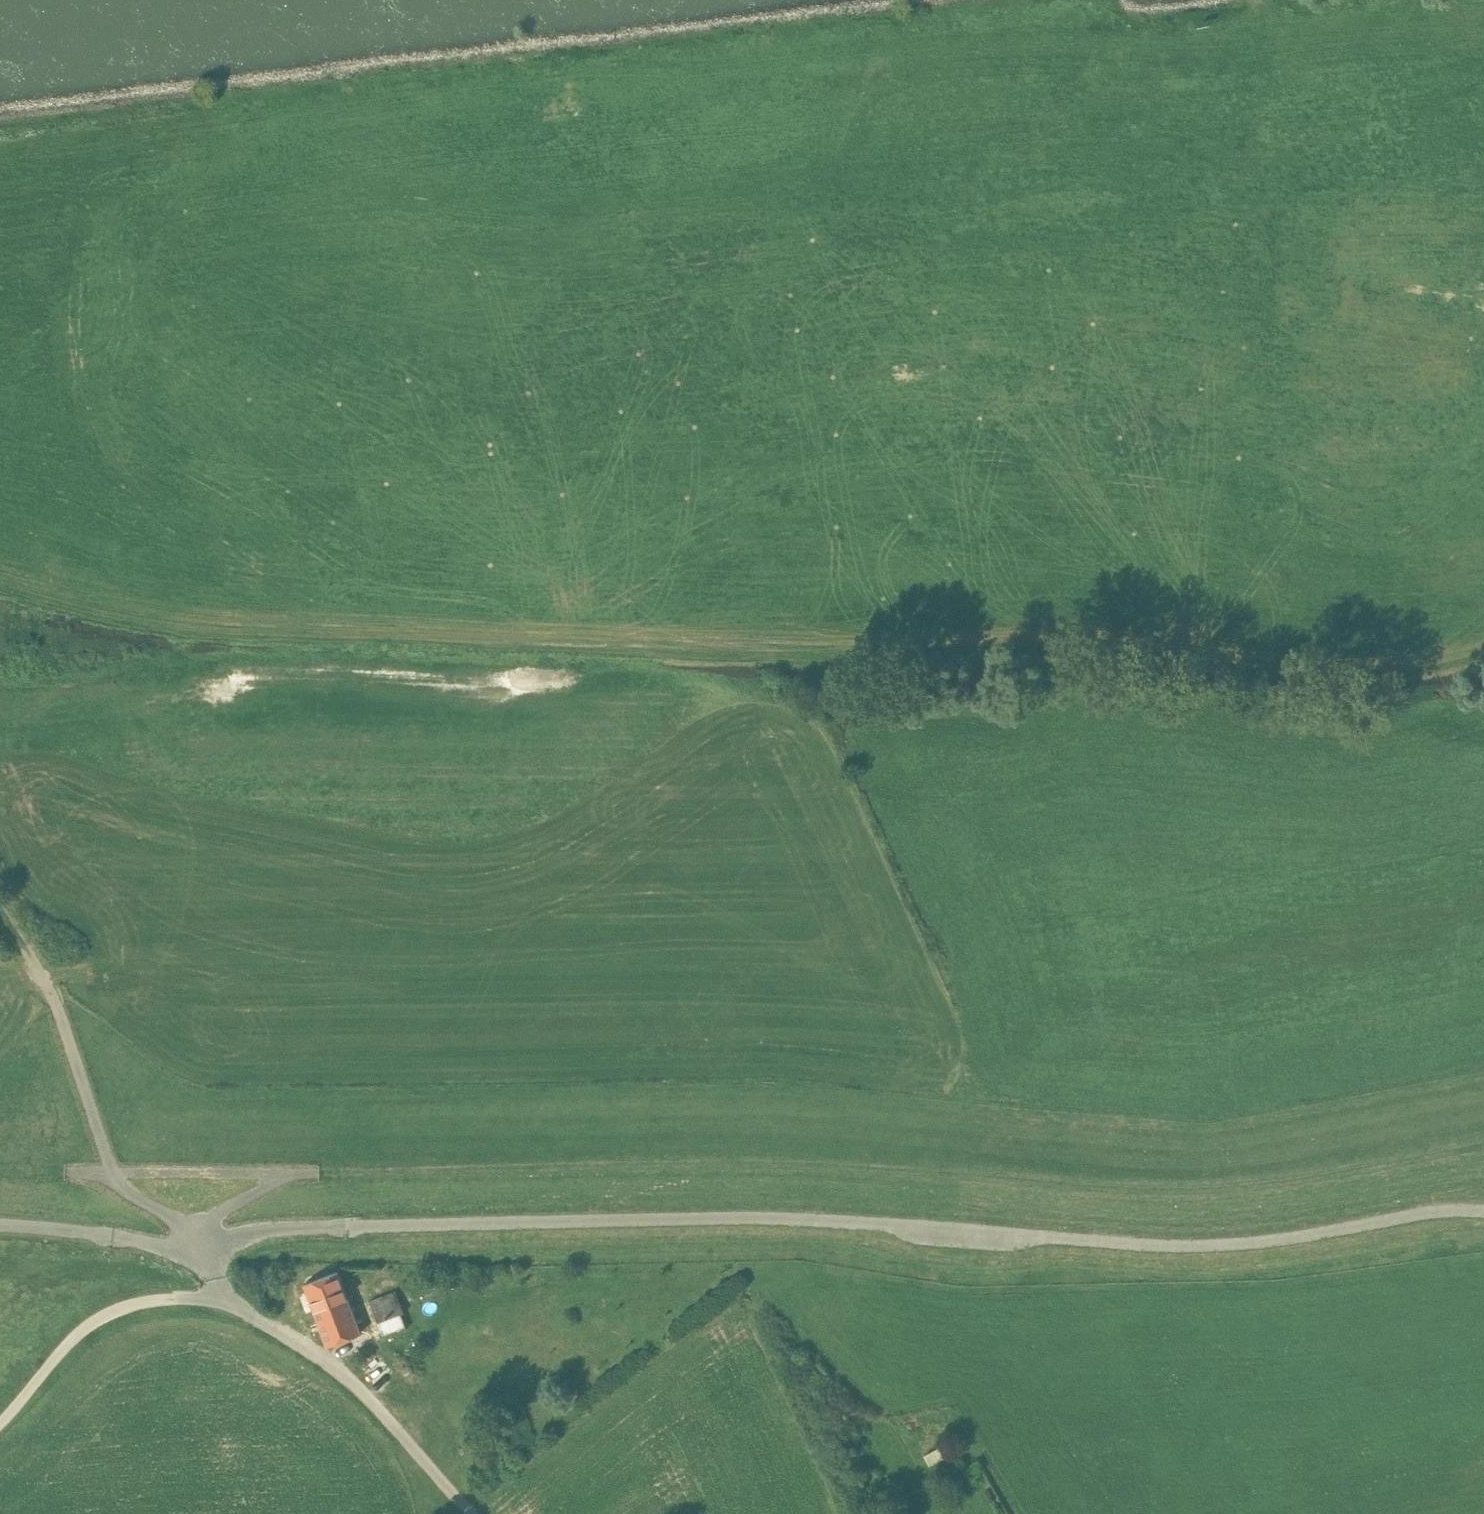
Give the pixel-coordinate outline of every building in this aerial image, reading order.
[(337,1272),(305,1284),(314,1310),(347,1298),(337,1272)] [(395,1291),(369,1301),(378,1322),(401,1313),(404,1312),(395,1291)] [(347,1298),(314,1310),(327,1345),(360,1332),(347,1298)] [(401,1313),(378,1322),(384,1337),(407,1328),(401,1313)]
